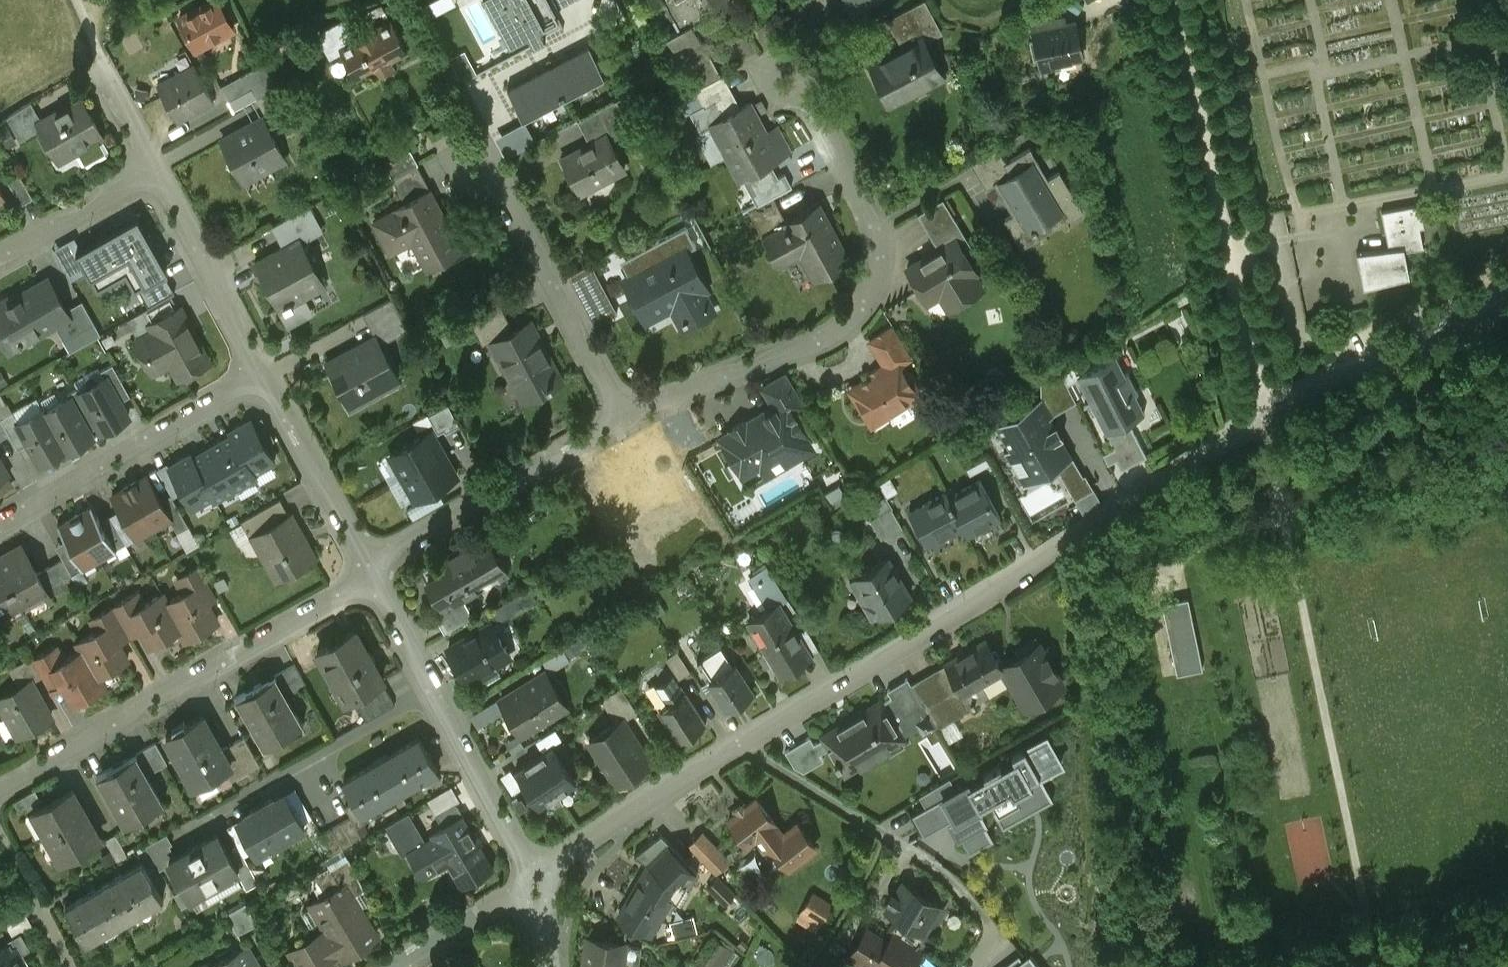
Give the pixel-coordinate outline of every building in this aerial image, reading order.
[(179,17),(196,48),(233,27),(218,0),(210,0),(179,17)] [(462,8),(479,0),(458,0),(462,8)] [(509,44),(527,34),(532,45),(546,37),(540,27),(559,18),(555,11),(549,0),(486,0),(509,44)] [(555,11),(575,0),(549,0),(555,11)] [(666,3),(665,8),(668,14),(672,15),(678,26),(671,29),(679,44),(674,47),(682,63),(707,49),(692,21),(730,0),(664,0),(666,3)] [(854,11),(875,0),(848,0),(854,11)] [(892,16),(900,31),(907,44),(872,63),(893,102),(914,91),(909,82),(920,76),(922,79),(938,71),(930,56),(932,54),(925,40),(942,31),(925,0),(922,0),(892,16)] [(1059,16),(1032,22),(1041,67),(1058,64),(1057,59),(1082,54),(1075,19),(1060,22),(1059,16)] [(370,22),(353,32),(357,39),(340,48),(356,78),(373,69),(375,73),(393,64),(390,59),(407,50),(391,20),(374,29),(370,22)] [(589,46),(548,68),(563,95),(604,74),(589,46)] [(707,49),(682,63),(696,89),(722,75),(707,49)] [(445,50),(430,58),(444,84),(459,76),(450,58),(445,50)] [(465,50),(450,58),(459,76),(462,82),(477,74),(465,50)] [(264,61),(239,74),(247,89),(251,87),(256,97),(257,96),(277,85),(264,61)] [(194,63),(158,83),(177,120),(213,100),(194,63)] [(548,68),(507,89),(522,117),(563,95),(548,68)] [(766,132),(750,102),(741,107),(723,74),(722,75),(696,89),(714,121),(710,123),(740,179),(743,177),(758,204),(773,197),(792,186),(785,173),(774,179),(766,165),(790,152),(776,127),(766,132)] [(277,85),(257,96),(267,114),(287,103),(277,85)] [(42,119),(41,119),(46,127),(63,157),(65,156),(61,150),(83,138),(86,143),(101,135),(102,135),(81,97),(42,119)] [(617,99),(578,120),(590,143),(607,134),(607,135),(629,124),(617,99)] [(31,100),(7,115),(21,141),(46,127),(41,119),(42,119),(31,100)] [(262,117),(223,138),(241,170),(256,163),(258,166),(266,162),(267,166),(284,156),(262,117)] [(509,154),(538,139),(528,119),(499,134),(509,154)] [(590,143),(562,158),(580,192),(624,168),(607,135),(607,134),(590,143)] [(101,135),(86,143),(83,138),(61,150),(65,156),(75,150),(83,163),(87,164),(107,153),(108,148),(101,135)] [(996,147),(970,163),(987,189),(997,183),(990,171),(1005,161),(996,147)] [(1048,177),(1029,147),(1005,161),(990,171),(997,183),(1015,212),(1005,219),(1017,238),(1032,229),(1035,234),(1063,216),(1066,220),(1082,209),(1059,170),(1048,177)] [(410,149),(384,163),(392,178),(417,165),(418,164),(410,149)] [(417,165),(392,178),(406,204),(429,192),(430,193),(432,192),(417,165)] [(33,197),(19,171),(7,178),(21,204),(33,197)] [(406,204),(375,221),(390,250),(412,239),(427,267),(460,248),(430,193),(429,192),(406,204)] [(847,258),(818,205),(787,222),(773,197),(758,204),(748,210),(764,238),(768,236),(778,255),(797,245),(809,269),(826,260),(830,268),(847,258)] [(943,198),(917,213),(933,240),(959,224),(943,198)] [(1381,210),(1388,247),(1401,246),(1398,230),(1424,225),(1419,203),(1381,210)] [(310,207),(274,226),(285,247),(302,238),(303,240),(321,230),(310,207)] [(691,209),(654,229),(666,251),(703,232),(691,209)] [(136,223),(83,252),(96,274),(106,268),(112,277),(127,268),(139,288),(165,274),(136,223)] [(959,224),(933,240),(937,248),(907,266),(925,296),(938,287),(948,291),(956,302),(982,286),(974,272),(976,271),(965,254),(974,249),(959,224)] [(285,247),(257,263),(282,309),(327,284),(303,240),(302,238),(285,247)] [(69,241),(55,248),(71,278),(85,270),(69,241)] [(1388,247),(1356,251),(1363,286),(1409,274),(1403,245),(1401,246),(1388,247)] [(683,250),(628,280),(647,314),(661,306),(663,309),(672,304),(677,305),(682,314),(679,316),(681,321),(687,318),(686,317),(708,305),(699,289),(703,287),(683,250)] [(593,261),(570,273),(597,321),(620,308),(593,261)] [(175,291),(165,274),(139,288),(149,305),(171,293),(175,291)] [(11,301),(8,296),(0,300),(0,334),(2,338),(9,349),(63,318),(69,315),(66,309),(48,278),(31,287),(32,289),(11,301)] [(149,305),(142,309),(149,322),(179,307),(171,293),(149,305)] [(82,299),(66,309),(69,315),(63,318),(72,335),(74,334),(80,344),(101,332),(94,319),(82,299)] [(529,322),(514,330),(498,299),(468,315),(480,338),(488,333),(514,381),(531,372),(539,387),(547,382),(548,384),(560,378),(529,322)] [(179,307),(149,322),(153,330),(140,338),(150,357),(164,350),(178,377),(210,360),(181,306),(179,307)] [(104,313),(94,319),(101,332),(112,326),(104,313)] [(892,327),(869,340),(888,370),(898,363),(898,364),(910,357),(892,327)] [(399,377),(375,335),(327,361),(351,404),(399,377)] [(1081,371),(1076,374),(1078,378),(1091,402),(1087,404),(1092,414),(1096,412),(1106,431),(1128,419),(1140,413),(1131,395),(1138,391),(1128,371),(1125,373),(1115,354),(1081,371)] [(1075,359),(1060,368),(1067,383),(1078,378),(1076,374),(1081,371),(1075,359)] [(130,394),(113,363),(101,369),(105,376),(106,376),(120,400),(130,394)] [(883,372),(881,374),(881,375),(875,379),(874,378),(870,376),(851,389),(870,418),(885,409),(888,412),(893,409),(894,411),(908,403),(906,401),(919,393),(908,376),(906,377),(898,364),(898,363),(888,370),(883,373),(883,372)] [(1060,368),(1040,380),(1041,396),(1051,415),(1076,400),(1067,383),(1060,368)] [(785,373),(762,387),(774,407),(783,401),(790,412),(803,404),(785,373)] [(105,376),(81,390),(99,423),(102,430),(129,415),(120,400),(106,376),(105,376)] [(81,390),(79,386),(67,393),(69,396),(70,396),(89,429),(99,423),(81,390)] [(69,396),(45,410),(66,447),(65,448),(67,450),(93,436),(89,429),(70,396),(69,396)] [(1041,396),(994,423),(995,424),(996,424),(1009,447),(1004,450),(1005,451),(1006,451),(1024,482),(1023,483),(1024,484),(1056,465),(1073,456),(1073,455),(1073,454),(1072,455),(1061,436),(1063,434),(1062,433),(1059,434),(1054,426),(1057,424),(1056,423),(1054,424),(1050,416),(1052,415),(1051,415),(1041,396)] [(774,407),(764,413),(763,416),(749,425),(745,424),(744,421),(733,428),(734,430),(723,437),(743,472),(761,461),(762,464),(774,467),(784,461),(787,450),(787,449),(802,441),(804,435),(790,412),(783,401),(774,407)] [(459,423),(448,402),(428,413),(438,430),(444,427),(446,430),(459,423)] [(45,410),(43,407),(19,421),(18,422),(29,441),(41,462),(65,448),(66,447),(45,410)] [(19,421),(13,410),(1,417),(10,433),(18,447),(29,441),(18,422),(19,421)] [(0,415),(0,438),(10,433),(1,417),(0,415)] [(252,418),(231,430),(256,475),(257,475),(255,471),(275,460),(266,444),(255,423),(252,418)] [(1128,419),(1106,431),(1114,447),(1114,448),(1121,444),(1131,463),(1146,455),(1128,419)] [(433,426),(395,446),(422,495),(459,474),(433,426)] [(231,434),(212,445),(236,487),(256,475),(231,430),(229,431),(231,434)] [(1121,444),(1114,448),(1114,447),(1103,452),(1108,462),(1116,458),(1121,468),(1131,463),(1121,444)] [(191,452),(190,453),(216,498),(236,487),(212,445),(193,456),(191,452)] [(190,453),(169,464),(169,465),(183,490),(193,507),(213,495),(215,499),(216,498),(190,453)] [(10,473),(0,455),(0,479),(10,473)] [(1083,474),(1073,456),(1056,465),(1066,483),(1075,498),(1093,487),(1085,472),(1083,474)] [(183,490),(169,465),(159,471),(171,492),(173,496),(183,490)] [(161,498),(146,473),(145,473),(146,475),(139,479),(138,478),(129,483),(153,525),(169,516),(170,518),(171,517),(161,498)] [(979,478),(948,495),(945,491),(910,510),(909,511),(913,519),(927,543),(963,525),(968,534),(1000,516),(979,478)] [(153,525),(129,483),(121,488),(121,489),(114,493),(113,491),(112,492),(122,509),(137,535),(137,536),(138,536),(137,533),(153,525)] [(910,510),(898,488),(885,496),(891,507),(902,526),(913,519),(909,511),(908,511),(910,510)] [(173,496),(171,492),(161,498),(171,517),(175,515),(182,527),(189,523),(173,496)] [(280,497),(248,514),(258,532),(290,514),(280,497)] [(101,520),(91,503),(90,504),(91,506),(85,510),(85,509),(74,513),(98,555),(114,547),(115,549),(117,548),(115,545),(101,520)] [(891,507),(870,519),(881,538),(902,526),(891,507)] [(137,535),(122,509),(111,514),(125,539),(126,541),(137,535)] [(643,519),(642,520),(649,530),(666,519),(659,509),(643,519)] [(98,555),(74,513),(66,520),(60,524),(59,521),(57,522),(76,555),(81,564),(83,567),(84,566),(83,564),(98,555)] [(125,539),(111,514),(101,520),(115,545),(125,539)] [(258,532),(254,534),(278,576),(314,555),(290,514),(258,532)] [(485,533),(436,561),(442,571),(428,579),(444,606),(444,607),(463,597),(477,589),(471,579),(501,562),(485,533)] [(0,555),(0,565),(20,601),(45,587),(46,587),(37,570),(21,543),(0,555)] [(62,555),(37,570),(46,587),(45,587),(49,594),(75,579),(62,555)] [(76,555),(66,561),(71,570),(81,564),(76,555)] [(887,558),(855,577),(868,598),(863,602),(873,617),(877,614),(878,615),(910,596),(887,558)] [(200,563),(187,571),(194,585),(196,584),(206,601),(217,595),(200,563)] [(766,564),(750,574),(756,584),(773,574),(766,564)] [(20,601),(0,565),(0,613),(20,601)] [(773,574),(756,584),(770,606),(777,602),(787,596),(773,574)] [(206,601),(196,584),(194,585),(166,601),(181,628),(187,638),(188,638),(195,640),(197,633),(217,622),(206,601)] [(529,587),(492,609),(499,621),(536,599),(529,587)] [(133,609),(131,609),(141,627),(151,645),(181,628),(166,601),(161,593),(133,609)] [(126,597),(113,605),(130,634),(141,627),(131,609),(133,609),(126,597)] [(463,597),(444,607),(444,606),(434,612),(446,633),(474,616),(463,597)] [(1187,597),(1161,603),(1176,674),(1203,668),(1187,597)] [(797,633),(777,602),(770,606),(749,620),(781,672),(810,654),(809,653),(797,633)] [(130,634),(113,605),(100,612),(107,623),(108,623),(118,641),(130,634)] [(492,622),(450,647),(468,678),(473,675),(497,661),(510,654),(492,622)] [(118,641),(108,623),(107,623),(78,640),(82,648),(98,675),(128,658),(118,641)] [(818,648),(806,628),(797,633),(809,653),(818,648)] [(367,649),(355,629),(318,650),(346,699),(353,695),(381,679),(383,677),(374,661),(376,660),(369,648),(367,649)] [(709,630),(690,643),(699,657),(718,644),(709,630)] [(1035,638),(1016,649),(1019,654),(1001,665),(1003,668),(1026,707),(1040,699),(1035,690),(1052,680),(1049,676),(1056,672),(1035,638)] [(985,639),(945,662),(959,685),(963,692),(965,690),(1003,668),(1001,665),(985,639)] [(735,662),(733,663),(720,643),(718,644),(699,657),(698,657),(711,677),(710,678),(715,688),(728,707),(753,690),(735,662)] [(54,664),(53,665),(62,682),(74,702),(94,691),(101,693),(103,686),(104,686),(98,675),(82,648),(54,664)] [(54,664),(46,650),(33,658),(51,689),(62,682),(53,665),(54,664)] [(32,656),(10,668),(20,686),(31,680),(32,681),(42,675),(32,656)] [(497,661),(473,675),(479,685),(502,671),(497,661)] [(307,683),(295,663),(274,675),(286,695),(307,683)] [(946,663),(912,683),(925,705),(926,704),(959,685),(946,663)] [(545,672),(523,685),(544,719),(566,705),(545,672)] [(672,674),(656,684),(663,695),(680,684),(673,673),(672,673),(672,674)] [(274,675),(238,695),(266,743),(302,723),(286,695),(274,675)] [(908,678),(887,691),(899,711),(905,720),(926,708),(925,705),(912,683),(908,678)] [(381,679),(353,695),(366,718),(395,702),(381,679)] [(31,680),(20,686),(0,697),(0,701),(18,734),(51,716),(32,681),(31,680)] [(663,695),(662,696),(667,704),(686,692),(680,684),(663,695)] [(523,685),(501,699),(522,733),(544,719),(523,685)] [(959,685),(926,704),(938,725),(974,704),(965,690),(963,692),(959,685)] [(621,686),(601,699),(616,722),(622,718),(623,720),(637,711),(621,686)] [(715,688),(707,693),(722,717),(731,711),(728,707),(715,688)] [(667,704),(660,709),(679,739),(705,722),(686,692),(667,704)] [(891,697),(880,704),(889,717),(899,711),(891,697)] [(880,704),(879,703),(822,737),(829,748),(836,759),(834,760),(838,765),(855,755),(858,761),(881,747),(883,750),(886,749),(887,751),(900,743),(899,742),(903,740),(889,717),(880,704)] [(222,747),(203,714),(166,735),(194,784),(195,783),(193,780),(211,769),(213,773),(214,773),(224,766),(231,763),(222,747)] [(616,722),(595,736),(607,753),(600,758),(617,783),(650,761),(623,720),(622,718),(616,722)] [(1066,761),(1048,729),(1006,752),(1011,760),(941,798),(952,817),(968,847),(990,835),(984,823),(988,821),(981,809),(989,804),(1002,829),(1056,799),(1042,775),(1066,761)] [(244,735),(222,747),(231,763),(224,766),(231,779),(260,762),(244,735)] [(419,736),(344,779),(355,799),(362,812),(437,769),(419,736)] [(156,741),(134,753),(146,774),(167,761),(156,741)] [(577,782),(553,746),(534,758),(558,794),(577,782)] [(134,753),(98,774),(125,822),(161,801),(146,774),(134,753)] [(558,794),(534,758),(515,770),(539,806),(558,794)] [(213,773),(211,769),(193,780),(195,783),(194,784),(201,795),(204,796),(220,787),(220,784),(214,773),(213,773)] [(72,788),(34,810),(47,834),(86,812),(72,788)] [(311,813),(297,789),(287,795),(301,819),(311,813)] [(285,792),(274,798),(274,796),(261,804),(281,839),(304,826),(301,819),(287,795),(285,792)] [(756,798),(729,819),(747,842),(756,836),(774,821),(756,798)] [(941,798),(913,813),(924,833),(952,817),(941,798)] [(351,815),(322,832),(333,852),(362,836),(357,825),(366,820),(362,812),(355,799),(345,805),(351,815)] [(455,802),(435,813),(442,825),(462,814),(455,802)] [(261,804),(248,811),(249,813),(238,819),(239,822),(253,846),(257,853),(281,839),(261,804)] [(434,835),(425,840),(408,811),(391,821),(420,870),(445,855),(462,884),(492,867),(462,814),(442,825),(431,832),(434,835)] [(86,812),(47,834),(61,858),(99,836),(86,812)] [(797,822),(783,833),(774,821),(756,836),(765,847),(770,843),(788,866),(815,845),(797,822)] [(253,846),(239,822),(229,828),(240,847),(243,852),(253,846)] [(218,832),(169,860),(184,887),(190,897),(239,870),(229,853),(218,832)] [(716,848),(700,832),(688,843),(704,860),(716,848)] [(128,853),(116,833),(105,838),(116,859),(128,853)] [(698,873),(661,834),(633,856),(646,865),(675,879),(682,883),(689,887),(698,873)] [(240,847),(229,853),(239,870),(249,864),(243,852),(240,847)] [(716,848),(704,860),(715,870),(727,859),(716,848)] [(348,857),(319,874),(329,891),(344,882),(352,896),(365,888),(348,857)] [(142,861),(65,904),(86,941),(163,898),(142,861)] [(249,864),(239,870),(246,884),(257,878),(249,864)] [(675,879),(646,865),(619,914),(653,934),(682,883),(675,879)] [(734,893),(717,875),(707,885),(725,902),(734,893)] [(925,887),(916,889),(903,881),(886,909),(896,915),(923,932),(924,931),(930,921),(935,920),(939,914),(937,901),(927,896),(925,887)] [(352,896),(344,882),(329,891),(325,893),(326,894),(314,901),(322,914),(320,916),(330,933),(327,935),(318,941),(329,960),(341,952),(342,954),(373,936),(361,916),(363,914),(352,896)] [(184,887),(174,893),(182,906),(192,901),(190,897),(184,887)] [(806,903),(826,915),(836,900),(816,887),(806,903)] [(245,903),(227,912),(238,933),(247,928),(255,924),(245,903)] [(923,932),(896,915),(889,926),(893,929),(893,928),(920,944),(927,933),(924,931),(923,932)] [(688,930),(687,917),(675,918),(676,931),(688,930)] [(863,940),(860,937),(859,938),(860,939),(853,951),(852,950),(847,958),(861,966),(900,966),(908,954),(909,953),(886,939),(866,927),(866,928),(869,930),(863,940)] [(920,944),(893,928),(893,929),(886,939),(909,953),(908,954),(916,959),(924,946),(920,944)] [(293,949),(303,965),(305,963),(307,966),(316,966),(329,960),(318,941),(327,935),(326,933),(322,932),(293,949)] [(711,935),(696,961),(708,966),(723,966),(734,948),(711,935)] [(587,937),(583,966),(622,966),(623,961),(621,960),(624,942),(587,937)] [(16,945),(12,947),(9,943),(0,949),(0,966),(29,966),(26,962),(26,961),(16,945)] [(249,943),(210,966),(211,966),(263,966),(249,943)] [(1150,960),(1148,961),(1145,964),(1144,966),(1168,966),(1167,965),(1166,962),(1164,961),(1163,959),(1161,959),(1159,958),(1156,958),(1154,952),(1148,954),(1150,960)] [(1002,966),(1030,966),(1021,954),(1002,966)]
